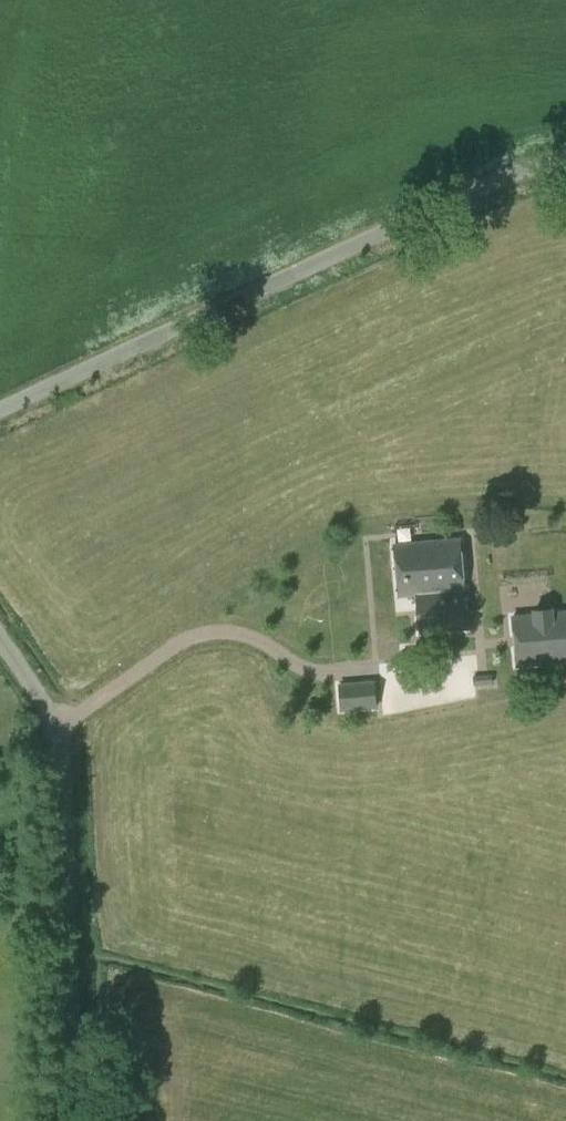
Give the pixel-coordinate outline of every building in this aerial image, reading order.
[(421,632),(469,628),(461,539),(394,545),(399,596),(417,595),(421,632)] [(552,610),(534,611),(534,616),(512,618),(516,666),(565,662),(565,613),(552,614),(552,610)] [(336,682),(338,706),(373,703),(371,679),(336,682)]
